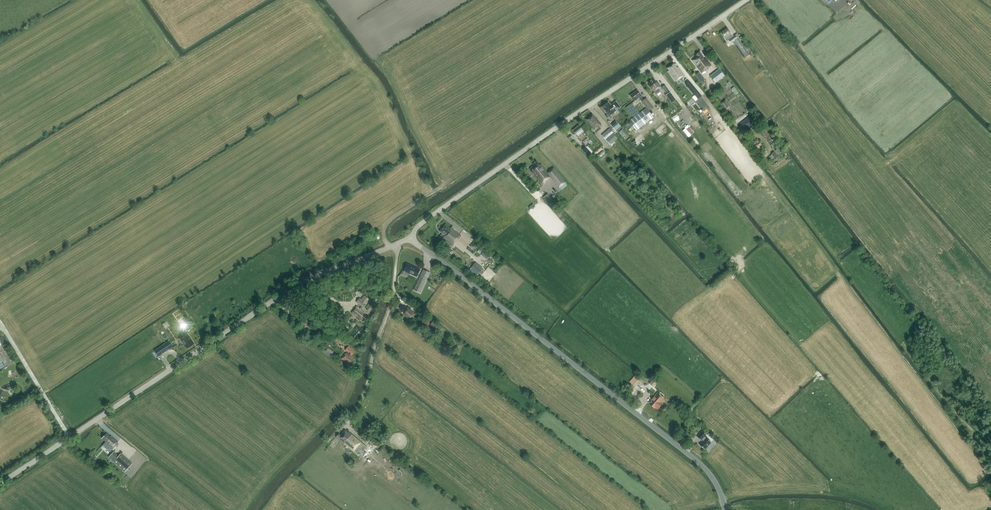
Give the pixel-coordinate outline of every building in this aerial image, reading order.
[(731,43),(733,42),(744,58),(751,53),(743,42),(737,34),(733,36),(732,35),(732,34),(731,33),(728,28),(720,33),(724,38),(725,39),(727,41),(729,40),(731,43)] [(705,71),(711,66),(706,58),(705,59),(700,52),(696,55),(697,57),(693,60),(697,66),(702,73),(703,74),(706,72),(705,71)] [(668,68),(670,70),(668,71),(676,81),(684,75),(679,67),(677,68),(674,64),(668,68)] [(719,69),(710,76),(716,83),(725,76),(719,69)] [(697,74),(695,75),(699,80),(701,83),(705,80),(703,77),(701,78),(697,74)] [(655,91),(656,93),(657,93),(660,91),(660,90),(659,88),(661,86),(658,81),(657,82),(654,78),(648,82),(650,83),(649,84),(654,92),(655,91)] [(702,96),(689,80),(685,84),(698,99),(702,96)] [(639,98),(642,101),(646,108),(639,113),(632,103),(626,107),(634,117),(630,120),(631,122),(630,122),(636,130),(653,117),(649,111),(654,107),(647,98),(644,99),(642,96),(637,90),(630,95),(634,101),(639,98)] [(672,102),(676,99),(671,91),(666,94),(672,102)] [(726,110),(731,106),(726,99),(721,102),(726,110)] [(611,105),(608,102),(602,107),(609,116),(615,112),(615,111),(620,107),(616,101),(611,105)] [(601,129),(599,127),(602,124),(592,114),(586,119),(596,130),(598,131),(601,129)] [(747,119),(741,123),(741,124),(745,129),(754,124),(749,117),(747,119)] [(611,125),(616,130),(621,126),(616,121),(611,125)] [(770,134),(762,124),(758,128),(766,138),(770,134)] [(584,131),(581,128),(581,127),(581,128),(579,125),(573,130),(578,136),(580,135),(583,139),(582,140),(585,143),(589,139),(583,132),(584,131)] [(602,135),(606,139),(615,132),(611,127),(602,135)] [(626,139),(630,135),(622,128),(618,131),(626,139)] [(685,128),(683,131),(689,137),(691,135),(685,128)] [(615,143),(614,142),(618,139),(613,133),(606,139),(610,145),(611,145),(612,146),(615,143)] [(586,146),(582,149),(588,156),(592,153),(586,146)] [(541,164),(540,165),(536,161),(533,164),(534,165),(530,169),(542,184),(551,176),(560,187),(565,182),(554,168),(548,173),(541,164)] [(446,224),(440,231),(442,234),(440,237),(442,238),(443,237),(453,246),(461,236),(451,227),(450,228),(446,224)] [(475,240),(471,245),(475,249),(479,244),(475,240)] [(452,250),(460,257),(465,252),(457,245),(452,250)] [(480,273),(482,270),(483,269),(476,263),(472,267),(479,274),(480,273)] [(420,270),(407,264),(404,271),(417,277),(420,270)] [(430,272),(424,269),(414,290),(420,293),(430,272)] [(364,312),(361,309),(363,307),(369,299),(365,296),(362,300),(360,298),(357,302),(362,306),(360,308),(357,306),(352,312),(360,319),(361,318),(362,319),(361,320),(363,322),(368,317),(363,313),(364,312)] [(411,319),(415,313),(410,309),(411,308),(408,306),(407,307),(405,306),(404,307),(403,306),(400,309),(405,313),(405,314),(411,319)] [(308,324),(300,318),(296,322),(304,329),(308,324)] [(439,332),(442,327),(434,320),(430,325),(439,332)] [(351,333),(354,336),(359,331),(355,328),(351,333)] [(179,339),(182,344),(183,343),(187,348),(194,344),(187,334),(179,339)] [(344,340),(338,335),(334,339),(341,344),(344,340)] [(168,342),(155,350),(158,355),(171,347),(168,342)] [(355,362),(354,361),(355,359),(350,356),(351,354),(352,355),(355,351),(349,346),(346,350),(348,352),(347,353),(346,353),(341,359),(350,365),(351,364),(353,365),(355,362)] [(641,379),(636,374),(629,382),(635,386),(641,379)] [(658,382),(654,379),(650,383),(654,387),(658,382)] [(667,398),(659,391),(652,399),(653,400),(650,403),(655,408),(656,407),(658,409),(663,403),(662,402),(664,399),(665,400),(667,398)] [(341,435),(339,434),(336,437),(340,440),(340,441),(353,451),(352,452),(358,456),(366,446),(352,434),(351,435),(345,430),(341,435)] [(705,449),(706,448),(707,449),(708,449),(709,447),(709,446),(708,446),(712,442),(705,436),(707,434),(702,430),(697,436),(702,440),(703,441),(700,445),(705,449)] [(106,433),(102,438),(106,442),(105,443),(107,444),(104,448),(109,452),(118,442),(111,436),(111,437),(106,433)] [(120,454),(119,456),(114,451),(108,457),(125,472),(131,464),(120,454)]
